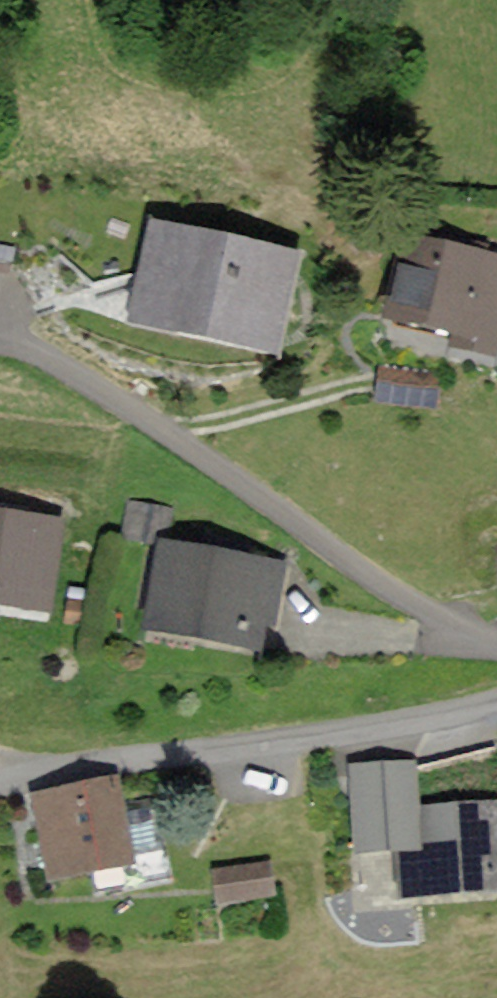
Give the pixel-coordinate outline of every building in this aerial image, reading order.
[(263,251),(168,227),(148,302),(243,326),(263,251)] [(409,232),(388,320),(496,347),(496,345),(496,271),(494,270),(496,259),(496,253),(409,232)] [(435,380),(383,373),(380,395),(432,402),(435,380)] [(169,514),(133,507),(128,529),(164,537),(169,514)] [(0,512),(0,597),(60,603),(70,520),(0,512)] [(283,564),(164,543),(150,623),(258,642),(262,621),(273,623),(283,564)] [(357,772),(368,875),(404,871),(408,907),(496,898),(496,806),(421,815),(415,765),(357,772)] [(131,858),(116,781),(39,795),(54,873),(131,858)] [(136,869),(159,868),(157,806),(133,807),(136,869)] [(268,864),(216,872),(220,899),(272,891),(268,864)]
